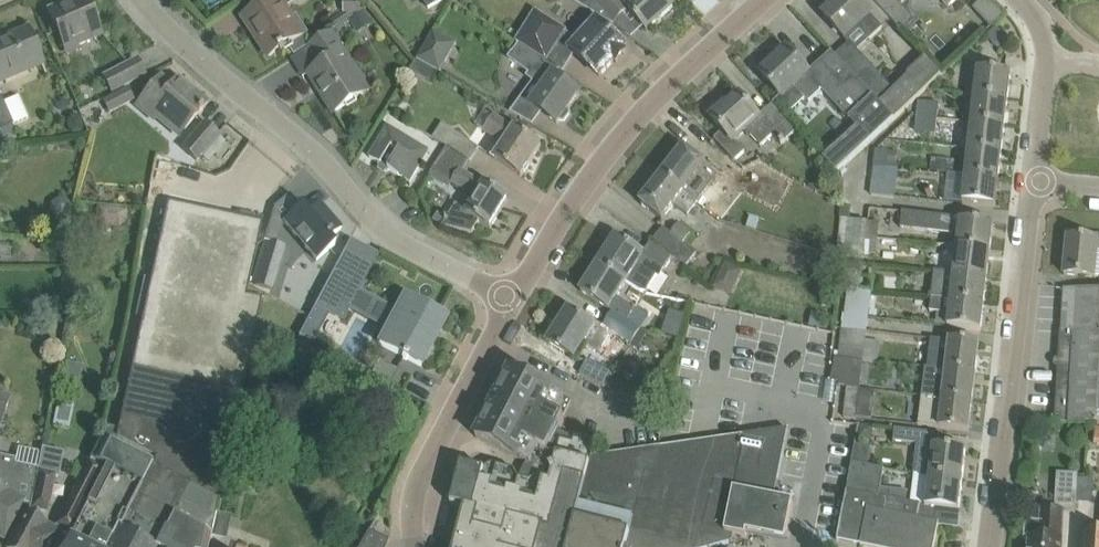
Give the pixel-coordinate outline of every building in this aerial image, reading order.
[(79,40),(99,31),(89,8),(92,7),(90,2),(87,3),(86,0),(74,0),(49,11),(65,46),(79,40)] [(292,18),(280,0),(272,0),(245,18),(270,57),(304,37),(310,33),(298,15),(292,18)] [(352,0),(350,0),(348,10),(361,11),(362,1),(352,0)] [(612,24),(629,9),(647,30),(673,7),(667,0),(571,0),(612,24)] [(865,7),(858,0),(840,0),(824,15),(845,37),(857,26),(870,40),(883,28),(869,14),(870,13),(865,7)] [(913,21),(894,0),(874,0),(888,15),(903,31),(913,21)] [(996,28),(1009,16),(994,0),(979,0),(980,2),(976,7),(982,24),(990,33),(996,28)] [(576,39),(566,32),(567,31),(535,10),(515,41),(519,44),(546,61),(558,42),(571,50),(600,76),(614,61),(617,63),(626,53),(623,50),(626,47),(596,20),(576,39)] [(367,12),(352,22),(359,32),(374,22),(367,12)] [(996,28),(990,33),(988,36),(998,47),(1007,39),(996,28)] [(36,49),(28,29),(0,41),(0,82),(14,76),(12,72),(41,60),(36,49)] [(418,60),(437,70),(441,72),(457,43),(434,31),(418,60)] [(334,113),(352,101),(364,94),(346,67),(352,63),(333,33),(310,47),(322,66),(312,72),(326,95),(324,97),(334,113)] [(893,88),(865,57),(850,41),(835,55),(895,119),(942,73),(926,56),(893,88)] [(563,72),(546,61),(519,44),(508,59),(529,73),(526,77),(533,81),(522,97),(557,123),(579,93),(555,76),(559,70),(563,73),(563,72)] [(895,119),(835,55),(832,51),(809,73),(787,50),(761,74),(782,96),(774,103),(786,117),(805,98),(809,102),(821,91),(856,127),(830,152),(818,140),(811,147),(837,174),(895,119)] [(104,78),(111,91),(144,74),(137,60),(104,78)] [(430,81),(437,70),(418,60),(411,71),(430,81)] [(1011,73),(989,71),(978,69),(978,72),(968,71),(965,95),(1008,100),(1011,73)] [(147,75),(129,87),(136,97),(154,85),(147,75)] [(187,128),(199,114),(203,109),(202,109),(208,102),(179,78),(172,86),(161,77),(138,105),(155,119),(164,109),(187,128)] [(110,113),(135,100),(127,86),(102,99),(110,113)] [(1005,127),(1008,100),(965,95),(962,122),(1005,127)] [(12,125),(14,124),(2,96),(0,96),(0,132),(3,139),(16,134),(12,125)] [(786,117),(774,103),(759,117),(740,97),(726,109),(724,107),(712,118),(723,131),(715,139),(735,161),(746,151),(735,139),(746,129),(761,146),(774,135),(782,144),(798,130),(786,117)] [(917,116),(938,119),(940,103),(918,101),(917,116)] [(542,146),(523,134),(495,115),(484,130),(505,143),(495,158),(522,176),(542,146)] [(937,129),(938,119),(917,116),(914,143),(935,145),(937,129)] [(1002,153),(1005,127),(962,122),(960,135),(970,136),(969,149),(1002,153)] [(197,159),(204,151),(218,134),(205,123),(184,148),(197,159)] [(447,146),(468,159),(471,161),(480,148),(443,123),(434,137),(447,146)] [(410,182),(421,163),(418,161),(425,149),(389,127),(370,158),(410,182)] [(462,170),(468,159),(447,146),(429,176),(450,189),(454,183),(477,196),(468,211),(456,204),(444,225),(442,225),(442,226),(472,233),(480,221),(491,227),(508,199),(462,170)] [(706,164),(702,160),(684,146),(662,174),(685,192),(698,202),(710,187),(696,177),(706,164)] [(898,151),(887,150),(876,149),(874,165),(886,166),(897,167),(898,151)] [(999,179),(1002,153),(969,149),(966,175),(999,179)] [(884,181),(886,166),(874,165),(872,194),(894,196),(896,182),(884,181)] [(736,179),(723,169),(716,179),(728,189),(736,179)] [(687,216),(698,202),(685,192),(662,174),(640,202),(662,220),(674,206),(687,216)] [(999,179),(966,175),(956,174),(954,187),(964,188),(963,202),(996,206),(999,179)] [(317,260),(318,259),(335,245),(330,238),(341,228),(328,212),(326,214),(319,206),(309,214),(291,193),(275,206),(268,227),(265,240),(268,241),(256,277),(273,283),(286,245),(279,243),(285,223),(317,260)] [(58,197),(52,203),(50,211),(55,218),(64,220),(71,214),(73,206),(68,199),(58,197)] [(110,546),(208,546),(219,498),(262,299),(247,295),(258,244),(263,222),(168,202),(163,223),(117,437),(155,457),(151,463),(110,546)] [(128,209),(98,206),(96,219),(102,227),(119,228),(127,221),(128,209)] [(953,234),(955,217),(903,211),(901,227),(953,234)] [(840,217),(838,233),(866,236),(868,221),(854,219),(840,217)] [(994,224),(972,221),(961,220),(957,247),(990,251),(994,224)] [(838,233),(836,254),(849,256),(864,258),(865,252),(876,253),(877,247),(886,248),(887,239),(878,237),(880,222),(870,221),(868,221),(866,236),(838,233)] [(653,239),(687,266),(697,254),(684,244),(692,233),(678,223),(671,232),(663,226),(653,239)] [(1098,235),(1097,240),(1068,237),(1064,274),(1095,277),(1098,277),(1098,235)] [(673,257),(655,247),(649,258),(616,237),(599,264),(628,282),(646,293),(657,275),(661,277),(673,257)] [(957,247),(946,246),(936,244),(933,271),(934,271),(987,277),(990,251),(957,247)] [(345,250),(298,336),(310,342),(327,310),(342,317),(371,263),(367,261),(367,262),(348,253),(349,252),(345,250)] [(618,296),(628,282),(599,264),(581,291),(613,312),(604,327),(627,342),(631,345),(650,316),(618,296)] [(984,303),(987,277),(934,271),(933,285),(943,286),(942,298),(984,303)] [(868,317),(872,290),(860,289),(858,304),(847,302),(846,315),(868,317)] [(1068,290),(1066,313),(1076,314),(1075,332),(1098,334),(1098,292),(1068,290)] [(379,343),(402,355),(421,365),(446,319),(404,296),(379,343)] [(942,298),(931,297),(930,311),(939,312),(938,326),(981,331),(984,303),(942,298)] [(627,342),(604,327),(596,321),(593,325),(569,310),(549,342),(574,358),(575,357),(578,359),(586,345),(614,362),(627,342)] [(867,330),(868,317),(846,315),(844,315),(842,327),(867,330)] [(866,339),(867,330),(842,327),(839,357),(851,358),(863,360),(878,362),(879,359),(880,347),(881,341),(866,339)] [(1075,332),(1061,332),(1056,422),(1078,424),(1098,425),(1098,334),(1075,332)] [(950,340),(950,341),(931,338),(928,367),(976,373),(979,344),(950,340)] [(860,388),(863,360),(851,358),(850,366),(848,386),(860,388)] [(580,373),(605,386),(612,373),(587,360),(580,373)] [(973,401),(976,373),(928,367),(924,395),(943,398),(973,401)] [(553,392),(510,371),(476,437),(518,459),(519,458),(528,463),(531,465),(539,449),(547,453),(558,432),(565,419),(557,415),(565,399),(553,393),(553,392)] [(647,377),(640,390),(654,397),(661,384),(647,377)] [(858,408),(860,388),(848,386),(844,418),(857,419),(858,408)] [(10,395),(0,392),(0,431),(10,395)] [(969,431),(973,401),(943,398),(940,427),(969,431)] [(874,426),(860,425),(858,439),(873,440),(874,426)] [(917,444),(919,430),(895,427),(893,441),(917,444)] [(788,532),(793,502),(774,498),(788,429),(747,434),(674,445),(672,450),(661,449),(662,447),(598,456),(592,457),(569,546),(627,546),(632,530),(697,546),(698,546),(703,529),(746,538),(748,527),(787,535),(788,532)] [(455,546),(569,546),(592,457),(598,456),(596,445),(575,439),(573,444),(562,441),(563,434),(558,432),(547,453),(539,449),(531,465),(528,463),(520,479),(514,470),(493,464),(484,469),(484,470),(462,465),(453,503),(465,506),(464,511),(455,546)] [(65,546),(110,546),(151,463),(134,454),(119,446),(104,438),(92,459),(108,467),(66,545),(65,546)] [(967,450),(941,447),(923,445),(922,453),(918,452),(915,474),(930,476),(963,481),(967,450)] [(3,542),(24,502),(30,505),(38,470),(38,468),(15,463),(16,459),(0,455),(0,540),(3,542)] [(11,546),(51,546),(55,539),(66,545),(108,467),(92,459),(58,524),(60,525),(57,531),(44,524),(45,522),(37,518),(40,512),(47,513),(55,473),(38,470),(30,505),(28,514),(11,546)] [(939,526),(935,525),(917,520),(921,503),(886,496),(890,477),(883,476),(884,468),(852,462),(837,541),(838,541),(839,538),(861,543),(861,545),(862,546),(862,543),(881,546),(934,546),(939,526)] [(1064,512),(1074,512),(1077,475),(1058,474),(1056,510),(1041,509),(1040,522),(1026,521),(1025,537),(1030,538),(1029,546),(1062,546),(1064,512)] [(960,511),(963,481),(930,476),(927,505),(921,503),(917,520),(935,525),(939,526),(939,523),(934,522),(937,509),(960,511)] [(389,539),(369,531),(359,546),(386,546),(389,539)] [(1083,531),(1082,546),(1098,546),(1098,532),(1083,531)]
